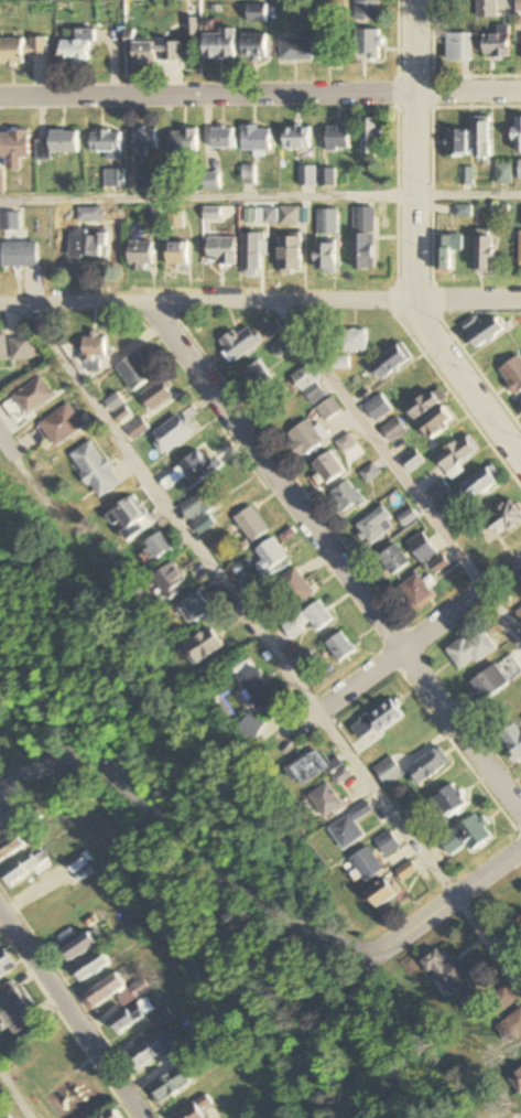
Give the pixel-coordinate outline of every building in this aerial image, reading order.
[(477,19),(497,19),(497,0),(477,0),(477,19)] [(355,21),(379,21),(379,2),(355,2),(355,21)] [(266,23),(266,5),(248,5),(248,23),(266,23)] [(484,59),(510,59),(510,26),(496,26),(496,35),(484,35),(484,59)] [(77,41),(62,41),(62,62),(94,62),(94,31),(77,31),(77,41)] [(343,66),(343,31),(318,31),(318,66),(343,66)] [(380,31),(355,31),(355,61),(380,61),(380,31)] [(236,32),(204,32),(204,61),(236,61),(236,32)] [(446,62),(472,62),(472,34),(446,34),(446,62)] [(267,35),(243,35),(243,59),(267,59),(267,35)] [(312,38),(281,38),(281,62),(312,62),(312,38)] [(24,66),(24,58),(48,58),(48,39),(0,40),(0,66),(24,66)] [(133,68),(155,68),(155,44),(133,44),(133,68)] [(475,158),(491,158),(491,117),(475,117),(475,158)] [(384,120),(363,120),(363,157),(384,157),(384,120)] [(271,153),(271,127),(243,127),(243,153),(271,153)] [(285,127),(285,151),(311,151),(311,127),(285,127)] [(350,127),(327,127),(328,152),(350,152),(350,127)] [(158,153),(158,129),(135,129),(135,153),(158,153)] [(235,129),(212,129),(212,151),(235,151),(235,129)] [(198,130),(171,130),(171,155),(198,155),(198,130)] [(92,131),(92,153),(107,153),(107,160),(121,160),(121,131),(92,131)] [(469,131),(448,131),(448,157),(469,157),(469,131)] [(21,158),(30,158),(30,132),(2,132),(2,169),(21,169),(21,158)] [(78,153),(78,132),(50,132),(50,141),(39,141),(39,159),(50,159),(50,153),(78,153)] [(513,165),(496,165),(496,184),(513,184),(513,165)] [(315,167),(300,168),(300,186),(315,186),(315,167)] [(321,186),(335,186),(335,170),(321,170),(321,186)] [(299,224),(299,208),(281,208),(281,224),(299,224)] [(375,271),(375,208),(355,208),(355,271),(375,271)] [(101,219),(101,210),(84,210),(84,219),(101,219)] [(277,210),(263,210),(263,212),(257,212),(257,223),(277,223),(277,210)] [(318,236),(339,236),(339,210),(318,210),(318,236)] [(1,213),(1,231),(20,231),(20,213),(1,213)] [(106,229),(71,229),(71,258),(106,258),(106,229)] [(477,273),(493,273),(493,231),(477,231),(477,273)] [(242,235),(242,276),(262,276),(262,235),(242,235)] [(438,274),(455,274),(455,252),(463,252),(463,235),(438,235),(438,274)] [(301,236),(280,236),(280,275),(301,275),(301,236)] [(236,265),(236,238),(208,238),(208,265),(236,265)] [(129,241),(129,270),(153,270),(153,241),(129,241)] [(316,273),(337,273),(337,241),(316,241),(316,273)] [(39,242),(2,242),(2,267),(39,267),(39,242)] [(168,266),(187,266),(187,243),(168,243),(168,266)] [(505,330),(496,317),(469,335),(477,348),(505,330)] [(286,328),(280,319),(264,330),(269,339),(286,328)] [(243,335),(229,329),(223,344),(227,346),(224,355),(246,364),(259,333),(246,328),(243,335)] [(367,350),(367,330),(342,330),(343,350),(367,350)] [(0,331),(0,364),(8,363),(5,331),(0,331)] [(106,357),(106,334),(84,334),(84,369),(99,369),(99,357),(106,357)] [(34,359),(32,336),(10,338),(12,361),(34,359)] [(296,347),(287,336),(271,348),(280,359),(296,347)] [(372,363),(383,379),(414,358),(403,342),(372,363)] [(132,392),(155,376),(137,351),(115,366),(132,392)] [(517,395),(520,392),(520,358),(518,355),(498,371),(517,395)] [(271,384),(264,362),(245,368),(252,390),(271,384)] [(292,377),(314,406),(330,393),(309,365),(292,377)] [(53,395),(40,376),(12,397),(14,399),(6,405),(18,421),(53,395)] [(153,412),(176,396),(163,379),(141,395),(153,412)] [(447,398),(438,386),(408,408),(416,420),(447,398)] [(394,410),(383,393),(365,406),(376,423),(394,410)] [(341,411),(332,398),(317,408),(326,422),(341,411)] [(84,426),(67,403),(39,424),(56,447),(84,426)] [(422,423),(432,438),(458,422),(448,406),(422,423)] [(167,453),(198,430),(184,411),(153,434),(167,453)] [(393,443),(408,431),(397,417),(382,429),(393,443)] [(148,429),(139,419),(127,430),(137,439),(148,429)] [(324,441),(308,419),(285,436),(301,458),(324,441)] [(356,444),(349,434),(336,443),(344,453),(356,444)] [(481,449),(470,434),(437,457),(451,476),(462,468),(459,464),(481,449)] [(70,456),(101,499),(123,482),(92,440),(70,456)] [(425,462),(416,449),(402,459),(411,472),(425,462)] [(167,490),(183,479),(190,488),(215,471),(201,451),(160,480),(167,490)] [(312,464),(328,484),(345,471),(329,451),(312,464)] [(382,475),(373,463),(359,473),(368,484),(382,475)] [(503,477),(493,464),(459,489),(470,502),(503,477)] [(438,502),(452,490),(442,477),(428,488),(438,502)] [(329,493),(343,516),(364,502),(350,480),(329,493)] [(216,525),(207,512),(217,506),(207,490),(181,506),(191,523),(192,522),(200,535),(216,525)] [(139,521),(147,517),(136,497),(107,511),(116,528),(119,526),(127,540),(144,531),(139,521)] [(514,499),(485,517),(498,537),(520,522),(520,511),(514,499)] [(269,530),(252,506),(235,518),(252,542),(269,530)] [(395,526),(381,507),(356,525),(370,545),(395,526)] [(417,518),(412,511),(401,519),(406,526),(417,518)] [(178,546),(172,535),(166,538),(162,532),(142,543),(151,560),(178,546)] [(407,543),(422,564),(437,553),(422,532),(407,543)] [(256,565),(263,575),(287,556),(272,537),(255,551),(263,560),(256,565)] [(409,562),(395,544),(378,557),(393,575),(409,562)] [(167,598),(189,586),(175,562),(153,575),(167,598)] [(295,608),(315,594),(295,567),(276,581),(295,608)] [(434,594),(417,573),(400,586),(416,608),(434,594)] [(194,622),(211,611),(199,591),(182,602),(194,622)] [(283,625),(290,636),(302,628),(301,626),(310,620),(317,631),(332,621),(320,601),(283,625)] [(195,660),(220,646),(211,629),(185,643),(195,660)] [(355,650),(341,632),(326,643),(339,661),(355,650)] [(496,649),(485,632),(467,643),(464,637),(446,648),(461,671),(496,649)] [(510,683),(496,663),(470,681),(484,701),(510,683)] [(284,707),(254,664),(236,676),(267,720),(284,707)] [(520,760),(520,729),(516,722),(499,736),(518,762),(520,760)] [(451,763),(439,746),(408,769),(420,786),(451,763)] [(330,769),(316,749),(289,768),(303,787),(330,769)] [(405,776),(391,757),(375,769),(388,788),(405,776)] [(309,797),(326,818),(344,804),(326,783),(309,797)] [(450,818),(468,803),(453,784),(434,799),(450,818)] [(366,838),(356,823),(374,812),(368,802),(328,827),(344,852),(366,838)] [(0,817),(0,835),(22,826),(15,811),(0,817)] [(440,836),(451,858),(492,839),(482,816),(440,836)] [(375,841),(387,857),(400,847),(389,832),(375,841)] [(17,833),(0,844),(0,862),(25,845),(17,833)] [(3,874),(11,886),(50,860),(42,848),(3,874)] [(384,871),(368,848),(351,859),(367,883),(384,871)] [(87,864),(80,853),(66,862),(74,873),(87,864)] [(405,881),(418,871),(411,862),(398,872),(405,881)] [(368,892),(380,908),(402,892),(390,876),(368,892)] [(61,949),(69,963),(105,941),(96,927),(61,949)] [(476,987),(458,958),(447,965),(438,950),(423,960),(451,1003),(476,987)] [(16,968),(4,951),(0,954),(0,979),(16,968)] [(110,967),(104,953),(73,967),(79,981),(110,967)] [(125,986),(115,972),(84,994),(94,1008),(125,986)] [(124,1007),(148,989),(141,980),(117,997),(124,1007)] [(516,1000),(505,986),(493,996),(503,1010),(516,1000)] [(18,987),(0,998),(0,1017),(12,1036),(39,1019),(18,987)] [(153,1010),(144,998),(109,1023),(117,1036),(153,1010)] [(509,1045),(520,1036),(520,1007),(495,1028),(509,1045)] [(159,1030),(174,1020),(165,1008),(151,1018),(159,1030)] [(128,1055),(138,1070),(166,1051),(156,1036),(128,1055)] [(189,1083),(177,1069),(151,1090),(162,1104),(189,1083)] [(519,1094),(520,1093),(520,1069),(508,1077),(519,1094)] [(196,1103),(174,1115),(176,1117),(205,1117),(196,1103)]
